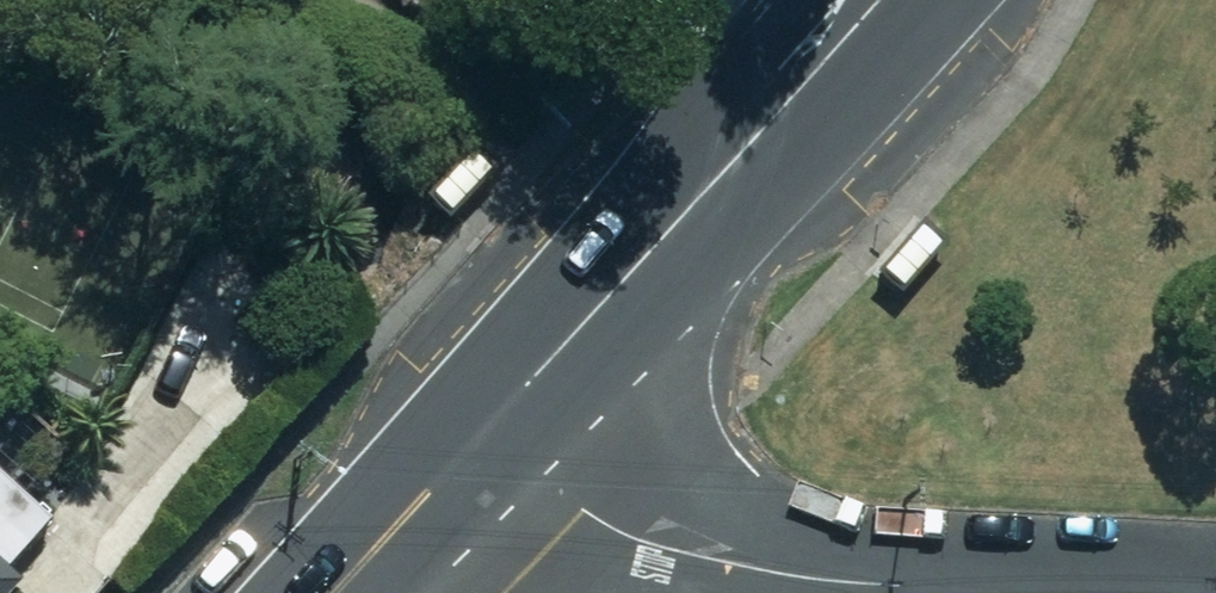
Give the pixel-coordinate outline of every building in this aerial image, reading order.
[(471,182),(452,165),(422,199),(441,216),(471,182)] [(935,245),(916,228),(876,273),(895,290),(935,245)] [(15,586),(6,579),(54,525),(0,477),(0,592),(9,592),(15,586)]
